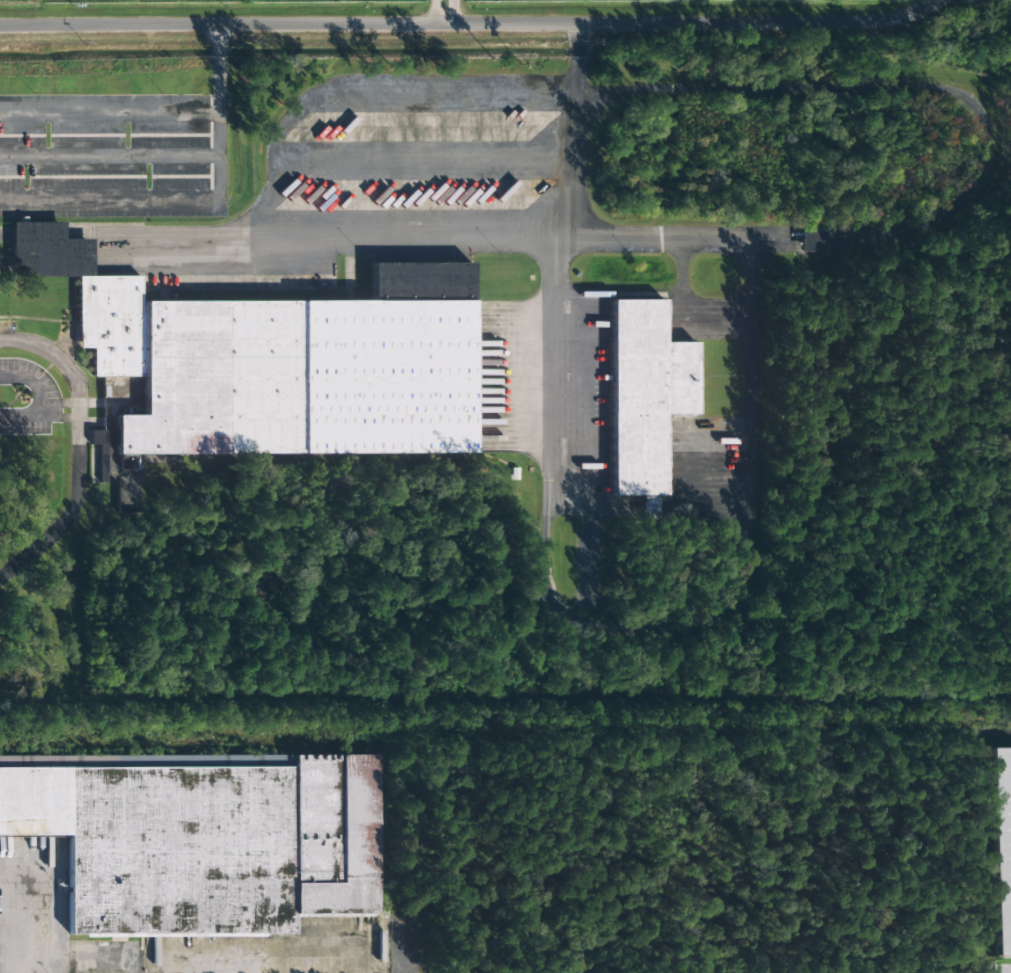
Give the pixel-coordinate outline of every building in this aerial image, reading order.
[(25,216),(26,268),(90,268),(91,340),(106,340),(106,368),(155,368),(155,409),(126,409),(126,447),(478,444),(477,294),(482,294),(481,255),(383,256),(383,292),(157,293),(156,269),(108,270),(108,232),(79,232),(79,216),(25,216)] [(825,231),(803,232),(803,252),(825,252),(825,231)] [(621,294),(621,488),(677,488),(676,411),(708,411),(708,336),(675,336),(675,294),(621,294)] [(99,445),(99,483),(106,483),(106,453),(115,453),(115,431),(90,430),(90,445),(99,445)] [(654,500),(640,500),(640,520),(654,519),(654,500)] [(994,956),(1010,956),(1010,748),(994,748),(994,956)] [(78,829),(78,929),(304,930),(305,909),(385,909),(386,751),(0,749),(0,829),(78,829)]
